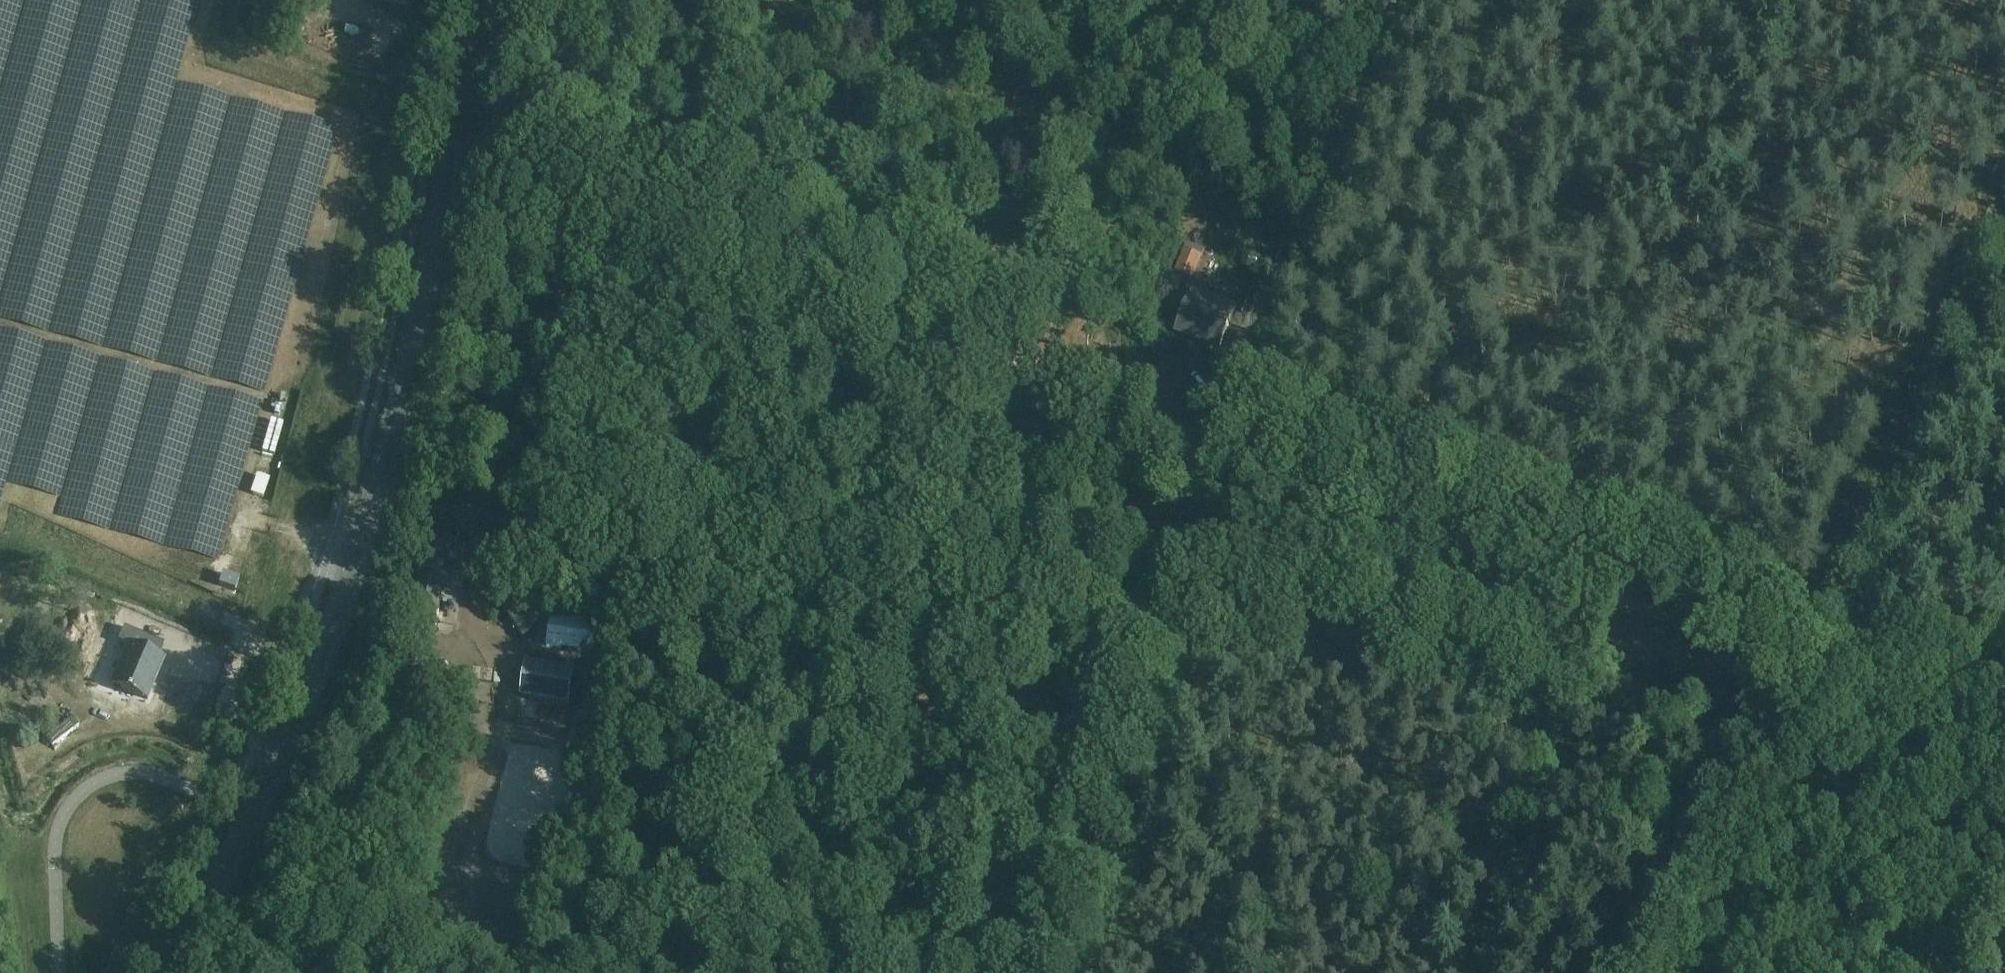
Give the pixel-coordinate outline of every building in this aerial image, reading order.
[(1191,278),(1193,279),(1201,256),(1182,249),(1173,272),(1191,278)] [(1211,286),(1193,279),(1191,278),(1186,291),(1190,293),(1183,311),(1176,330),(1220,347),(1236,309),(1217,302),(1206,298),(1211,286)] [(866,400),(867,414),(880,414),(880,400),(866,400)] [(164,644),(124,627),(118,642),(128,646),(111,685),(128,692),(127,693),(130,695),(131,693),(147,701),(165,660),(159,658),(164,644)] [(569,700),(575,665),(527,657),(522,693),(569,700)] [(201,710),(234,719),(247,669),(214,661),(201,710)]
